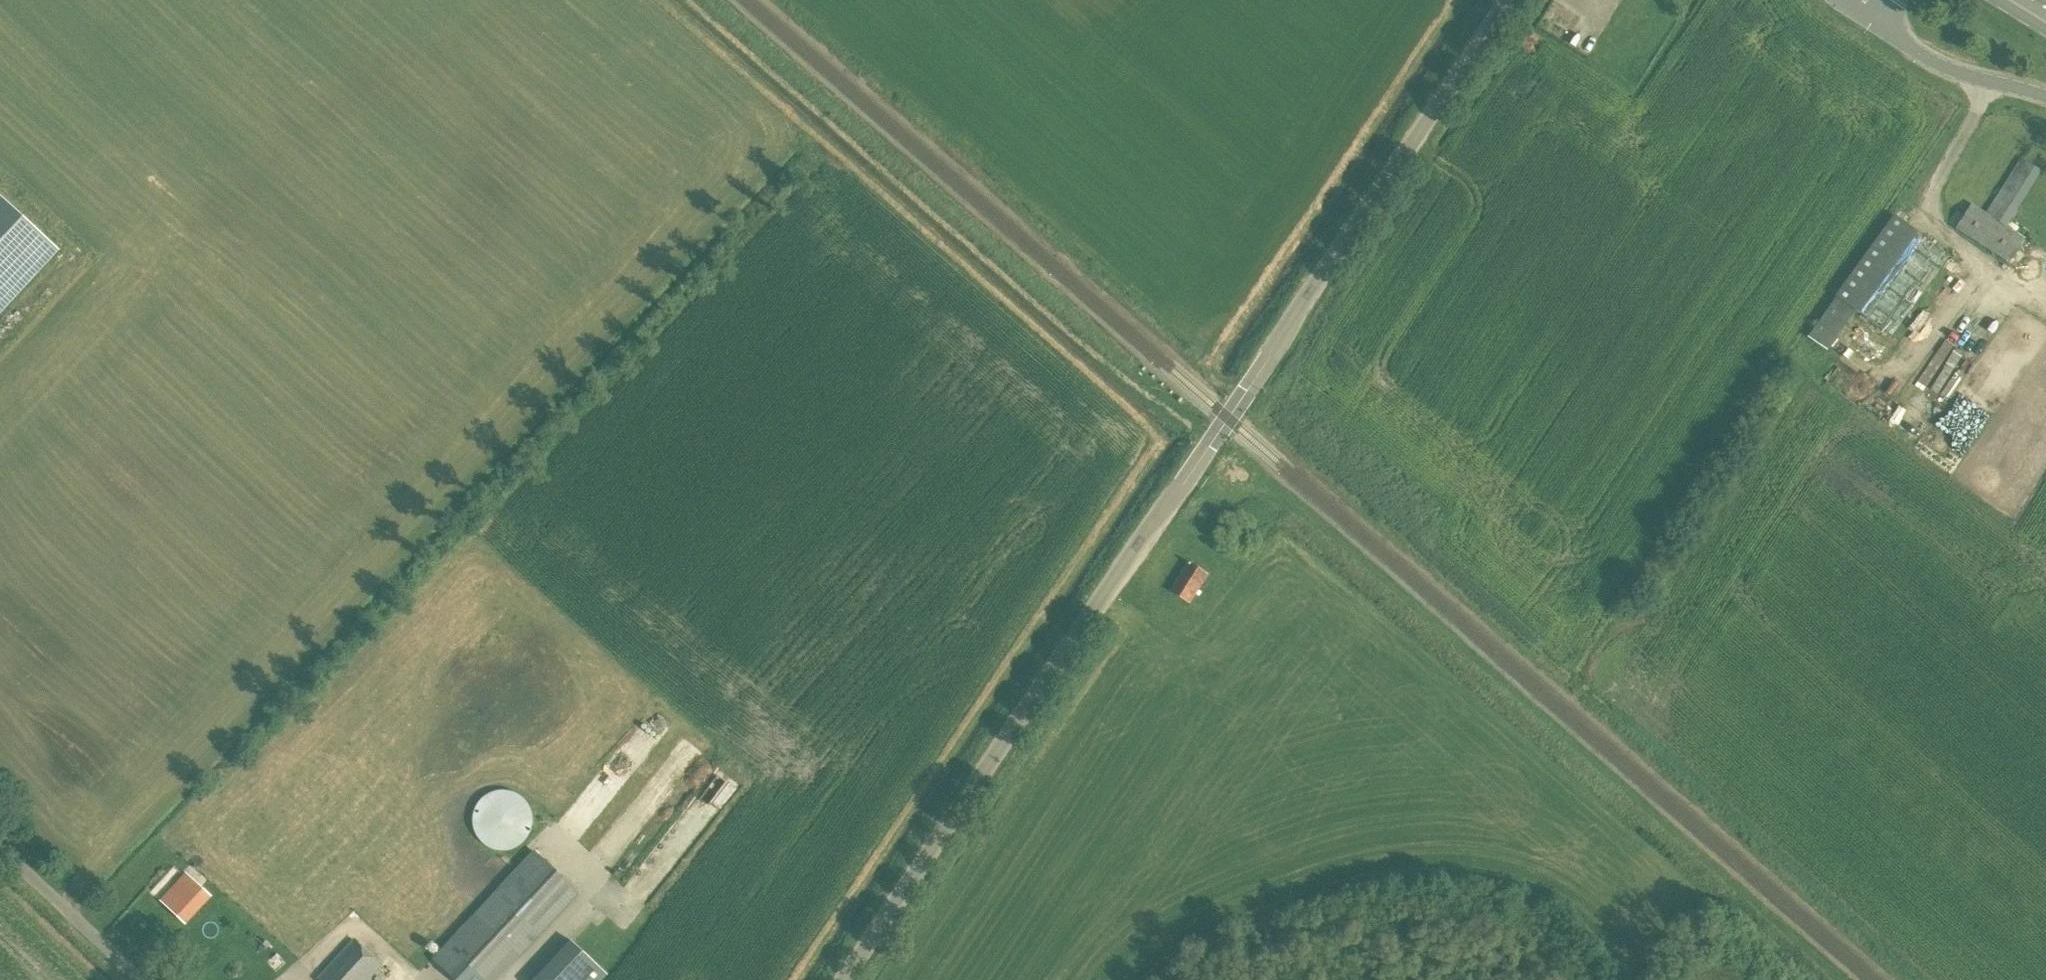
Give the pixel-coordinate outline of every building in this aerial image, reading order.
[(2013,216),(2041,170),(2020,158),(1991,204),(1985,213),(1971,205),(1956,228),(2009,262),(2024,239),(2016,233),(2023,222),(2013,216)] [(0,197),(0,314),(58,251),(0,197)] [(1891,335),(1949,255),(1893,214),(1835,295),(1807,337),(1827,350),(1856,311),(1891,335)] [(1927,385),(1948,401),(2015,313),(1994,297),(1927,385)] [(1843,389),(1860,402),(1869,390),(1853,377),(1843,389)] [(1189,603),(1207,574),(1188,562),(1170,591),(1189,603)] [(650,789),(661,799),(677,780),(666,771),(650,789)] [(502,850),(505,850),(507,850),(510,849),(512,849),(515,848),(517,846),(519,845),(521,843),(523,842),(525,840),(527,838),(528,835),(529,833),(530,831),(531,828),(532,826),(532,823),(532,820),(532,818),(532,815),(531,813),(530,810),(529,808),(528,805),(527,803),(525,801),(523,799),(521,797),(519,796),(517,794),(515,793),(512,792),(510,791),(507,791),(505,790),(502,790),(500,790),(497,791),(494,791),(492,792),(489,793),(487,794),(485,796),(483,797),(481,799),(479,801),(478,803),(476,805),(475,808),(474,810),(473,813),(473,815),(472,818),(472,820),(472,823),(473,826),(473,828),(474,831),(475,833),(476,835),(478,838),(479,840),(481,842),(483,843),(485,845),(487,846),(489,848),(492,849),(494,849),(497,850),(500,850),(502,850)] [(578,892),(534,851),(433,959),(456,979),(495,979),(578,892)] [(184,872),(160,897),(184,919),(207,893),(184,872)] [(609,974),(571,939),(532,979),(603,979),(609,974)] [(381,965),(354,940),(318,979),(320,979),(368,979),(381,965)]
